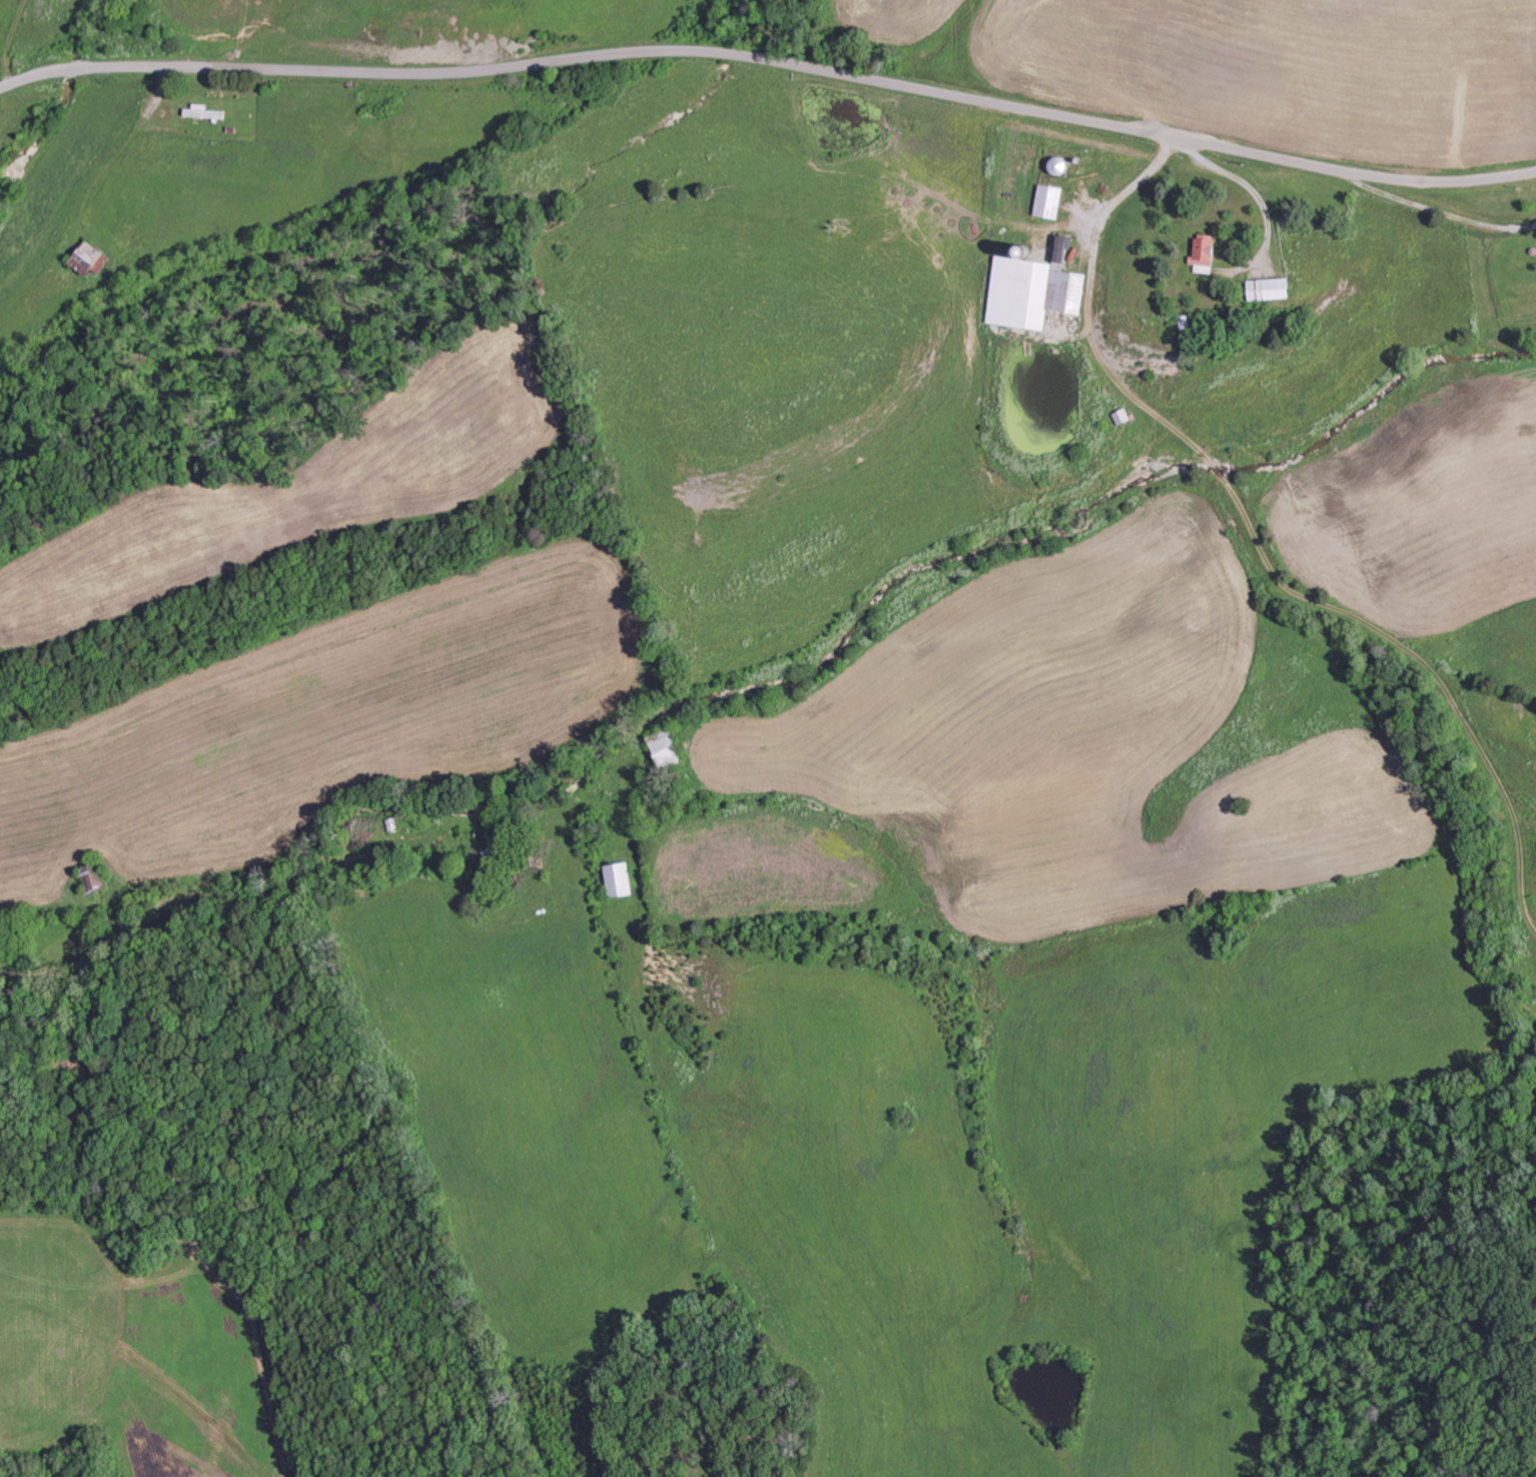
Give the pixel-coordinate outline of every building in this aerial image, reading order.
[(179,108),(179,117),(221,117),(221,110),(202,109),(203,103),(188,103),(188,108),(179,108)] [(1031,215),(1055,219),(1060,187),(1036,183),(1031,215)] [(984,324),(1041,330),(1043,310),(1077,313),(1082,273),(1064,271),(1068,236),(1054,234),(1051,263),(1005,258),(1005,255),(992,254),(984,324)] [(1207,273),(1208,239),(1186,238),(1185,264),(1189,264),(1188,272),(1207,273)] [(91,276),(104,259),(81,240),(71,253),(75,256),(71,261),(76,265),(77,264),(91,276)] [(1283,298),(1282,278),(1240,280),(1241,300),(1283,298)] [(599,864),(605,896),(629,892),(623,859),(599,864)]
